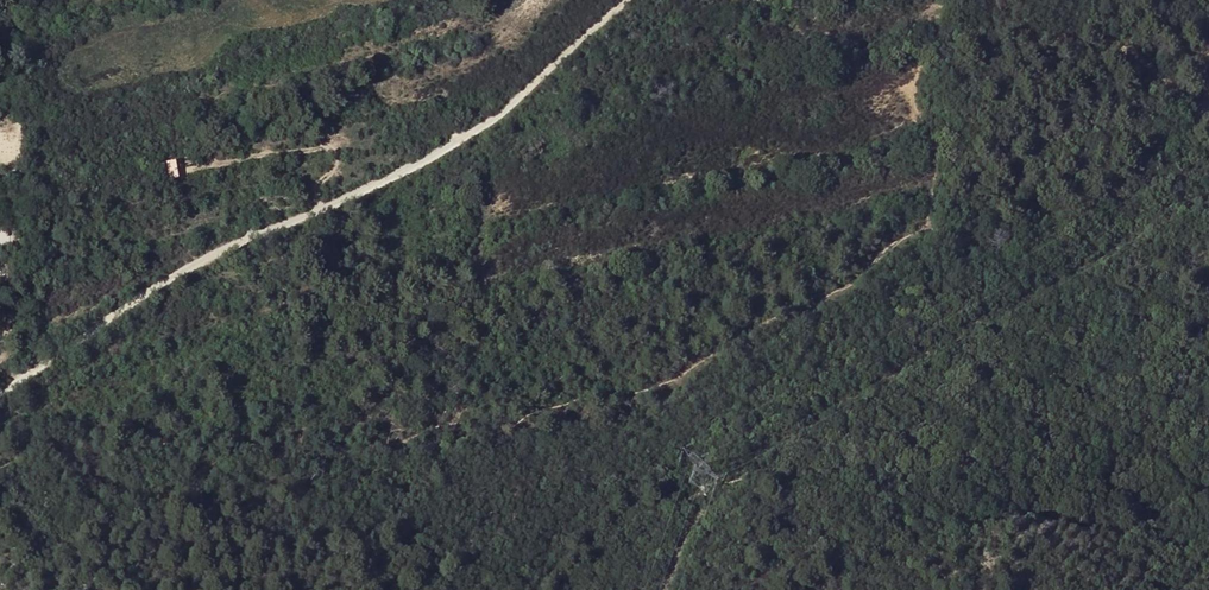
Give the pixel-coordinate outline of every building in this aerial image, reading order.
[(171,160),(163,162),(166,177),(174,175),(171,160)]
